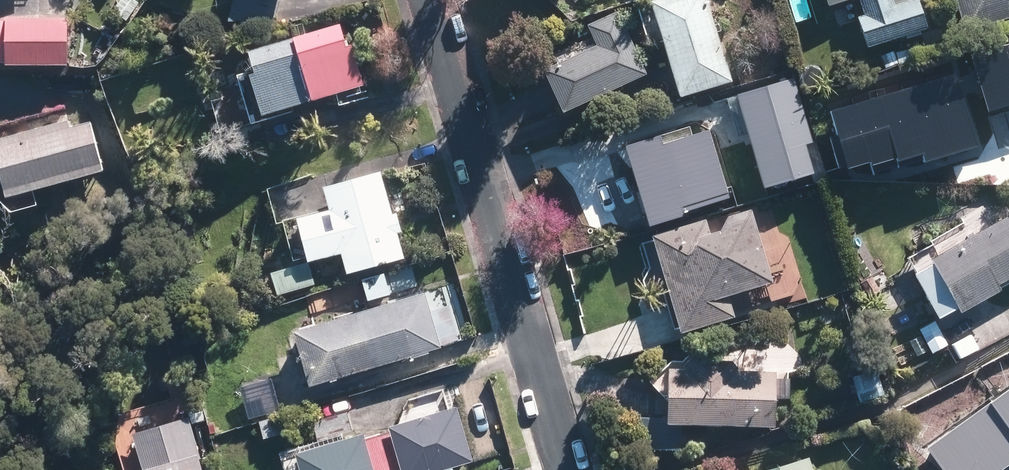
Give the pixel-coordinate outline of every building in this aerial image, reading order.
[(231,19),(271,15),(275,0),(236,0),(231,19)] [(652,3),(679,92),(726,78),(703,0),(662,0),(652,3)] [(866,44),(923,26),(915,0),(861,0),(866,16),(857,18),(866,44)] [(966,24),(1008,12),(1008,0),(958,0),(966,24)] [(640,74),(615,16),(590,26),(599,48),(546,71),(562,108),(640,74)] [(64,21),(0,21),(0,59),(63,60),(64,21)] [(250,53),(267,110),(351,86),(335,29),(250,53)] [(971,54),(989,112),(1008,105),(1008,43),(1008,44),(971,54)] [(849,169),(870,162),(871,166),(897,158),(898,161),(924,154),(926,162),(983,147),(957,73),(831,110),(849,169)] [(768,86),(736,94),(764,188),(795,180),(814,173),(806,144),(813,142),(795,78),(768,86)] [(0,150),(0,159),(9,191),(98,166),(87,125),(0,150)] [(660,141),(632,149),(652,218),(678,211),(676,203),(721,190),(705,135),(662,147),(660,141)] [(401,254),(379,177),(327,192),(333,211),(299,220),(310,258),(344,248),(350,269),(401,254)] [(704,223),(654,236),(680,328),(730,314),(724,292),(765,280),(747,212),(731,217),(722,231),(708,235),(704,223)] [(934,260),(960,307),(997,287),(994,281),(1008,273),(1008,220),(934,260)] [(311,281),(306,263),(274,273),(279,290),(311,281)] [(421,295),(296,331),(310,382),(436,346),(421,295)] [(933,324),(920,331),(931,351),(944,344),(933,324)] [(671,370),(670,419),(771,421),(772,373),(671,370)] [(874,370),(851,377),(857,398),(880,391),(874,370)] [(936,446),(953,469),(986,469),(1008,454),(1008,394),(936,446)] [(303,457),(306,469),(416,469),(468,455),(456,413),(303,457)] [(139,437),(148,469),(198,469),(185,424),(139,437)] [(804,459),(766,469),(808,469),(804,459)]
